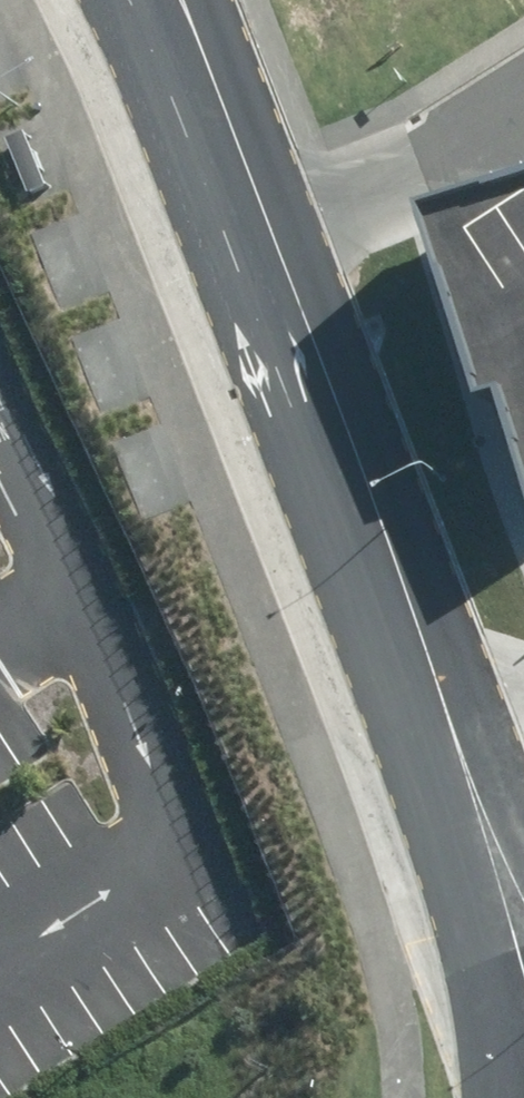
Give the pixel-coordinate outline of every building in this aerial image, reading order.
[(11,78),(0,57),(0,83),(11,78)] [(34,123),(18,130),(37,181),(54,174),(34,123)] [(444,219),(523,348),(523,169),(444,219)] [(66,214),(38,225),(63,293),(92,282),(66,214)] [(106,321),(77,332),(103,399),(131,388),(106,321)] [(147,429),(118,440),(144,507),(173,496),(147,429)]
